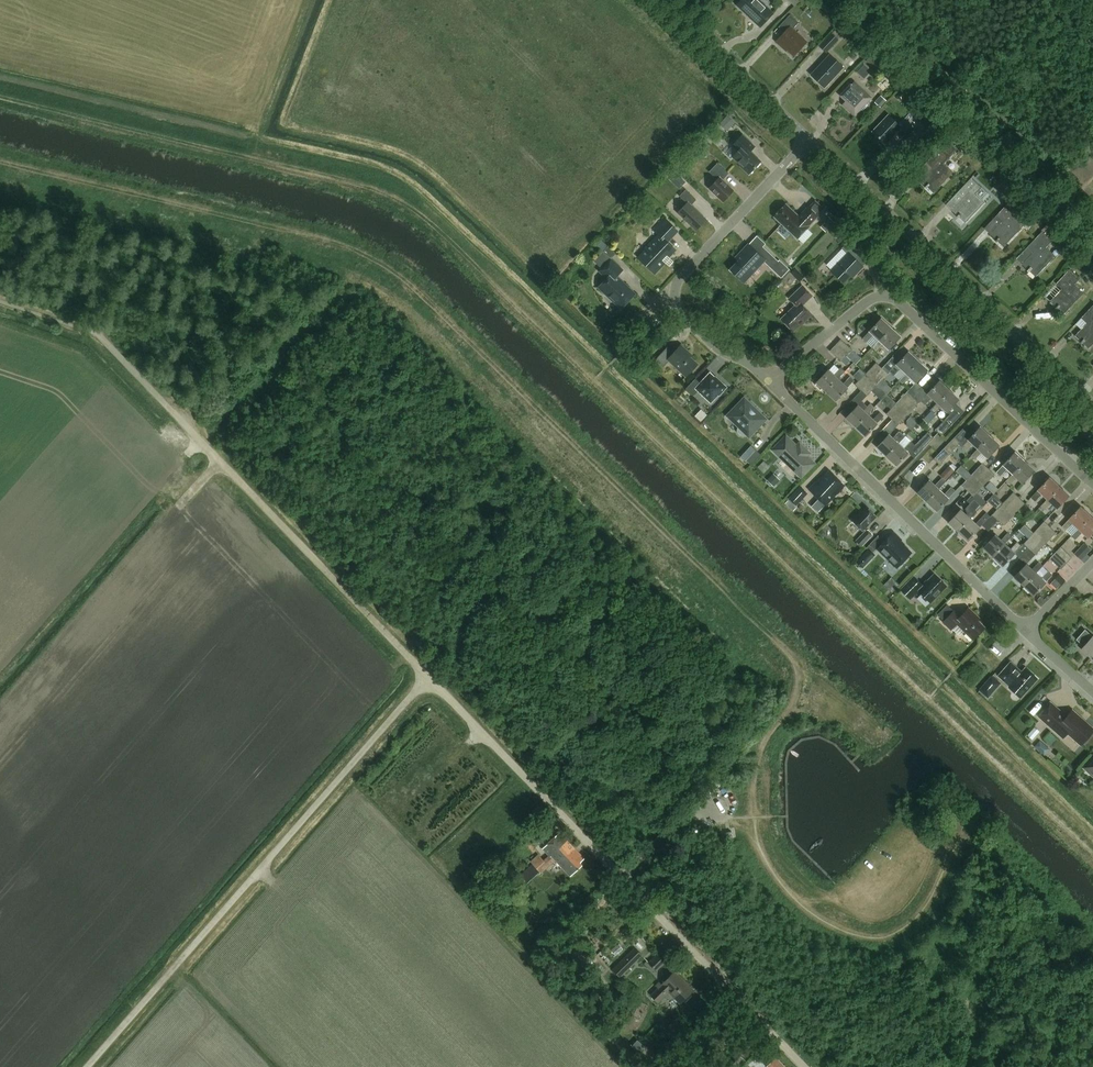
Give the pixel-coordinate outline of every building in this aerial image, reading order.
[(772,16),(755,0),(743,0),(735,8),(758,30),(772,16)] [(792,59),(806,45),(792,32),(799,24),(790,16),(776,31),(781,36),(775,42),(792,59)] [(826,52),(847,29),(839,22),(835,27),(836,29),(819,46),(826,52)] [(823,91),(841,72),(827,59),(809,77),(823,91)] [(854,73),(862,81),(870,72),(862,64),(854,73)] [(854,118),(870,100),(853,84),(840,97),(845,103),(842,106),(854,118)] [(880,107),(886,101),(881,95),(874,102),(880,107)] [(928,122),(936,113),(925,104),(917,113),(928,122)] [(727,131),(734,123),(727,116),(719,124),(727,131)] [(904,141),(913,131),(908,126),(902,132),(887,118),(872,134),(885,145),(896,133),(904,141)] [(750,174),(761,162),(751,151),(755,146),(742,134),(732,145),(738,150),(732,156),(742,165),(741,166),(750,174)] [(943,164),(956,150),(946,141),(925,164),(931,169),(919,181),(933,194),(953,173),(943,164)] [(722,202),(733,191),(722,180),(728,174),(717,163),(708,172),(716,180),(708,188),(722,202)] [(965,224),(984,203),(975,194),(981,188),(971,179),(957,194),(963,199),(951,212),(965,224)] [(695,230),(705,219),(691,205),(696,200),(685,190),(679,197),(685,203),(676,213),(695,230)] [(1000,221),(988,235),(1001,247),(1020,226),(1013,219),(1026,204),(1019,197),(1014,197),(1009,202),(996,217),(1000,221)] [(786,204),(774,216),(797,238),(819,216),(818,215),(824,209),(815,200),(809,206),(799,216),(786,204)] [(825,231),(834,222),(828,216),(819,225),(825,231)] [(662,260),(667,255),(669,257),(676,250),(667,242),(678,231),(664,218),(653,230),(658,235),(644,249),(646,250),(638,258),(655,274),(665,263),(662,260)] [(1034,277),(1053,257),(1045,249),(1051,242),(1041,232),(1027,247),(1033,252),(1021,265),(1034,277)] [(843,283),(850,275),(852,277),(863,267),(855,259),(861,253),(849,241),(842,248),(847,253),(831,271),(843,283)] [(783,278),(791,271),(780,260),(778,261),(762,246),(757,252),(748,244),(736,257),(739,260),(730,269),(744,282),(764,261),(781,278),(782,277),(783,278)] [(615,254),(607,247),(594,261),(601,267),(599,270),(607,278),(598,287),(621,309),(635,294),(617,276),(623,270),(611,258),(615,254)] [(1077,253),(1071,247),(1064,255),(1068,258),(1064,261),(1069,265),(1072,261),(1071,260),(1077,253)] [(799,281),(804,276),(795,267),(790,273),(799,281)] [(1064,315),(1083,295),(1074,287),(1080,280),(1070,271),(1056,286),(1061,290),(1050,302),(1064,315)] [(794,331),(802,323),(803,323),(811,315),(802,305),(812,296),(802,286),(789,298),(796,305),(782,319),(794,331)] [(1092,345),(1092,307),(1082,319),(1087,323),(1074,336),(1089,350),(1092,345)] [(879,340),(891,327),(881,318),(869,331),(862,338),(867,342),(873,335),(879,340)] [(879,340),(872,347),(876,351),(883,344),(888,349),(901,336),(891,327),(879,340)] [(835,345),(846,355),(847,355),(854,361),(858,357),(851,351),(852,350),(841,339),(835,345)] [(686,377),(698,364),(686,353),(687,351),(679,344),(672,352),(667,347),(655,359),(662,366),(668,360),(686,377)] [(846,356),(846,355),(835,345),(830,351),(841,361),(846,366),(851,360),(846,356)] [(906,373),(918,360),(908,351),(896,364),(890,372),(894,375),(901,368),(906,373)] [(906,373),(899,381),(903,384),(910,377),(916,382),(928,370),(918,360),(906,373)] [(871,379),(882,368),(876,362),(869,370),(859,361),(856,364),(859,368),(871,379)] [(838,379),(845,371),(841,367),(834,375),(828,370),(816,382),(826,391),(838,379)] [(853,375),(859,381),(855,385),(861,390),(871,379),(859,368),(853,375)] [(871,379),(877,384),(888,373),(882,368),(871,379)] [(710,373),(700,383),(695,379),(686,389),(693,396),(698,390),(711,402),(719,393),(720,394),(726,387),(719,380),(718,381),(710,373)] [(838,379),(826,391),(836,401),(848,388),(847,388),(854,380),(850,376),(843,384),(838,379)] [(867,396),(877,384),(871,379),(861,390),(867,396)] [(937,402),(949,390),(939,381),(927,393),(928,394),(927,394),(921,401),(925,405),(932,397),(937,402)] [(902,408),(921,388),(915,382),(907,392),(896,403),(902,408)] [(919,403),(921,401),(927,394),(921,388),(902,408),(908,414),(919,403)] [(941,435),(964,412),(955,403),(959,399),(949,390),(937,402),(930,410),(934,414),(941,406),(950,414),(935,430),(941,435)] [(751,434),(763,421),(757,415),(760,412),(751,403),(750,404),(744,398),(727,415),(739,426),(737,428),(737,430),(737,432),(739,434),(740,435),(742,435),(745,435),(746,434),(749,431),(751,434)] [(868,414),(870,412),(874,407),(870,403),(864,410),(858,405),(846,418),(856,427),(868,414)] [(892,419),(902,408),(896,403),(886,414),(892,419)] [(706,417),(712,411),(706,404),(699,411),(706,417)] [(898,425),(908,414),(902,408),(892,419),(898,425)] [(868,414),(856,427),(865,436),(877,423),(884,416),(880,412),(873,419),(868,414)] [(913,416),(907,423),(913,428),(919,421),(913,416)] [(978,448),(990,436),(980,427),(968,439),(965,436),(961,440),(965,444),(962,447),(966,451),(972,443),(978,448)] [(887,456),(906,436),(902,432),(895,439),(889,434),(877,447),(887,456)] [(934,437),(930,434),(928,432),(917,443),(923,449),(934,437)] [(798,449),(785,436),(772,449),(800,477),(813,463),(806,456),(809,453),(808,452),(808,451),(804,447),(802,447),(801,446),(798,449)] [(978,448),(971,456),(975,459),(982,452),(987,458),(999,445),(990,436),(978,448)] [(944,448),(950,453),(961,442),(955,437),(944,448)] [(899,443),(887,456),(896,465),(915,445),(911,441),(904,448),(899,443)] [(750,464),(759,454),(750,445),(740,454),(750,464)] [(940,464),(950,453),(944,448),(934,459),(940,464)] [(1012,474),(1024,461),(1015,452),(1003,465),(996,472),(1000,476),(1007,469),(1012,474)] [(1012,474),(1006,481),(1010,485),(1016,477),(1022,483),(1034,470),(1024,461),(1012,474)] [(949,465),(940,475),(946,480),(954,470),(956,467),(952,463),(950,466),(949,465)] [(978,480),(988,468),(982,463),(972,474),(978,480)] [(978,480),(984,485),(994,474),(988,468),(978,480)] [(844,485),(829,471),(818,483),(817,481),(809,489),(825,504),(844,485)] [(773,486),(780,479),(774,473),(767,480),(773,486)] [(967,491),(978,480),(972,474),(962,485),(967,491)] [(1047,499),(1059,486),(1050,477),(1037,490),(1038,490),(1031,497),(1035,501),(1042,494),(1047,499)] [(939,489),(941,487),(946,482),(942,478),(935,485),(929,480),(917,493),(927,502),(939,489)] [(973,496),(984,485),(978,480),(967,491),(973,496)] [(787,498),(794,504),(795,505),(806,492),(799,485),(787,498)] [(1069,495),(1059,486),(1040,506),(1044,510),(1051,503),(1057,508),(1069,495)] [(939,489),(927,502),(937,511),(949,498),(948,498),(955,491),(951,487),(944,494),(939,489)] [(1009,509),(1019,498),(1013,492),(1003,503),(1009,509)] [(958,531),(970,519),(985,503),(978,495),(965,509),(967,514),(966,515),(961,509),(949,522),(958,531)] [(1009,509),(1015,514),(1025,503),(1019,498),(1009,509)] [(998,520),(1009,509),(1003,503),(992,514),(998,520)] [(866,506),(852,521),(863,531),(876,516),(866,506)] [(1078,528),(1090,516),(1080,506),(1062,527),(1066,530),(1073,523),(1078,528)] [(1004,525),(1015,514),(1009,509),(998,520),(1004,525)] [(970,519),(958,531),(968,540),(980,528),(980,527),(986,520),(982,516),(975,524),(970,519)] [(1071,536),(1075,539),(1082,532),(1088,537),(1092,532),(1092,518),(1090,516),(1071,536)] [(1040,538),(1050,527),(1044,521),(1034,532),(1040,538)] [(1040,538),(1046,543),(1056,532),(1050,527),(1040,538)] [(866,528),(855,541),(861,546),(872,534),(866,528)] [(899,542),(901,540),(893,532),(878,548),(897,567),(911,553),(899,542)] [(1029,549),(1040,538),(1034,532),(1023,544),(1029,549)] [(993,557),(1005,544),(1012,537),(1008,533),(1001,540),(995,535),(983,547),(993,557)] [(1035,555),(1046,543),(1040,538),(1029,549),(1035,555)] [(1085,560),(1092,551),(1092,546),(1086,541),(1076,552),(1085,560)] [(1005,544),(993,557),(1003,566),(1015,553),(1014,553),(1021,545),(1017,542),(1010,549),(1005,544)] [(1055,553),(1066,563),(1072,557),(1061,547),(1055,553)] [(1061,569),(1066,563),(1055,553),(1050,558),(1061,569)] [(1024,586),(1036,573),(1043,566),(1039,562),(1032,569),(1026,564),(1014,577),(1024,586)] [(1041,578),(1036,573),(1024,586),(1034,595),(1046,582),(1045,582),(1052,575),(1048,571),(1041,578)] [(1068,577),(1062,572),(1055,579),(1061,585),(1068,577)] [(916,578),(903,592),(910,599),(918,591),(930,602),(947,586),(934,573),(923,585),(916,578)] [(955,609),(943,622),(951,629),(957,624),(973,640),(985,627),(978,620),(980,618),(969,607),(961,615),(955,609)] [(1092,657),(1092,656),(1092,635),(1086,630),(1077,639),(1084,645),(1081,648),(1092,657)] [(1021,697),(1038,678),(1025,667),(1021,672),(1017,669),(1018,668),(1011,661),(998,675),(1009,685),(1008,686),(1021,697)] [(1038,715),(1063,738),(1067,733),(1081,745),(1092,731),(1092,727),(1073,709),(1067,716),(1050,701),(1038,715)] [(580,863),(584,859),(559,832),(542,848),(551,857),(552,856),(571,876),(582,865),(580,863)] [(547,855),(543,859),(539,855),(531,862),(533,865),(521,876),(528,883),(552,861),(547,855)] [(620,977),(642,955),(635,947),(613,969),(620,977)] [(657,970),(666,961),(658,954),(649,963),(657,970)] [(688,991),(692,988),(675,971),(651,995),(659,1002),(669,992),(680,1004),(690,993),(688,991)] [(745,1060),(739,1054),(726,1066),(738,1066),(745,1060)] [(775,1057),(765,1066),(785,1066),(775,1057)]
